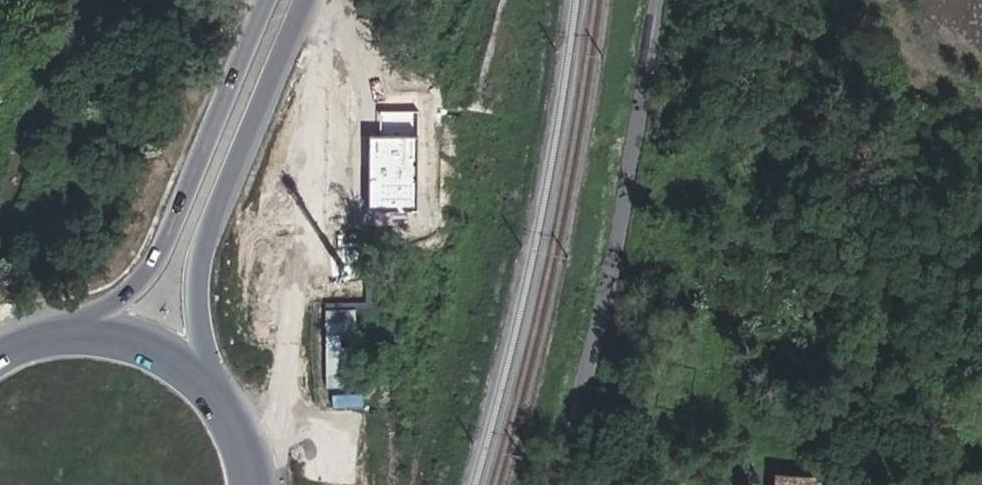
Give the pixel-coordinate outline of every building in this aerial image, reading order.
[(813,479),(776,476),(775,484),(813,484),(813,479)]
